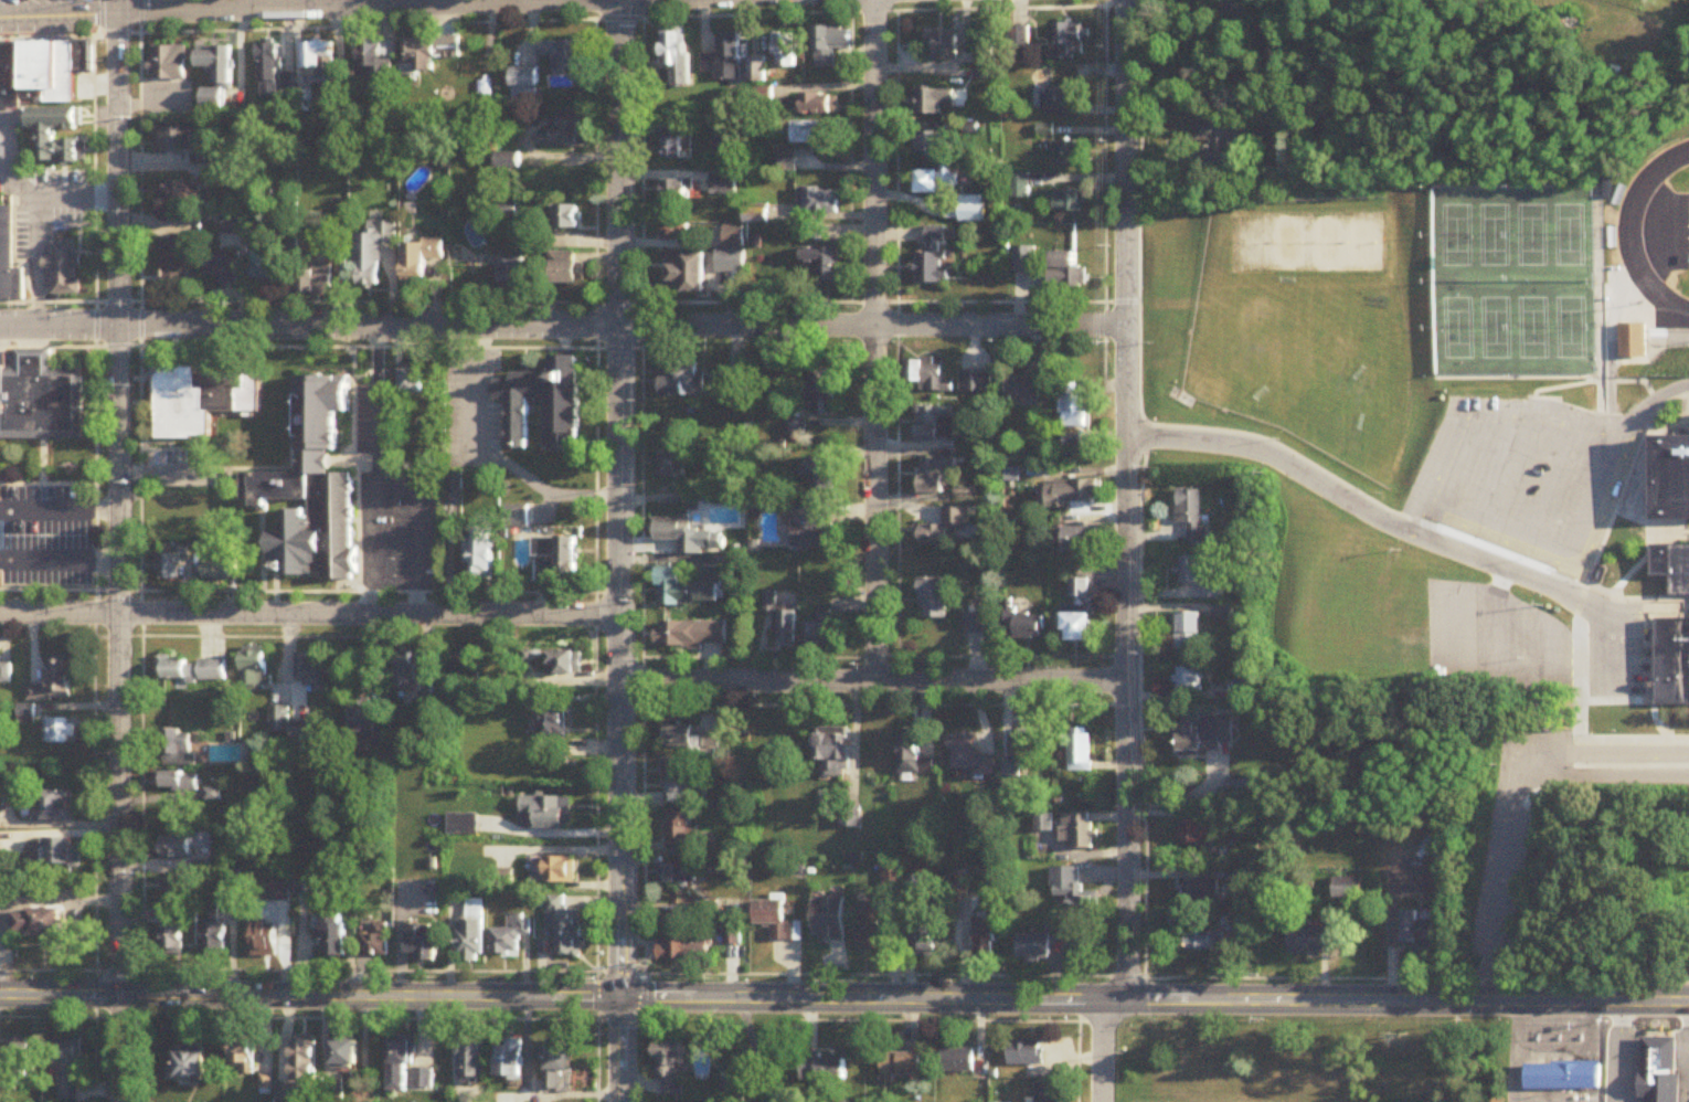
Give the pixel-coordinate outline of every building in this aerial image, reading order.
[(1053,61),(1082,61),(1082,24),(1053,24),(1053,61)] [(815,69),(833,69),(833,51),(849,51),(849,28),(814,28),(815,69)] [(662,29),(663,70),(672,69),(673,89),(690,88),(688,29),(662,29)] [(957,32),(932,32),(932,61),(957,61),(957,32)] [(713,82),(740,82),(740,33),(720,33),(720,55),(700,55),(700,75),(713,75),(713,82)] [(773,57),(780,57),(780,69),(795,69),(795,35),(773,35),(773,57)] [(20,103),(0,102),(0,38),(25,38),(25,103),(20,103)] [(460,60),(459,38),(402,40),(403,75),(434,74),(434,60),(460,60)] [(393,60),(385,60),(385,42),(359,42),(359,87),(393,87),(393,60)] [(74,104),(74,73),(91,73),(91,44),(23,44),(23,104),(74,104)] [(337,85),(337,44),(305,44),(305,85),(337,85)] [(583,73),(583,44),(539,44),(539,59),(563,59),(563,73),(583,73)] [(294,90),(293,60),(280,60),(279,46),(260,46),(261,99),(280,98),(279,91),(294,90)] [(175,48),(152,48),(152,83),(185,83),(185,59),(175,59),(175,48)] [(203,110),(225,110),(226,91),(231,91),(232,49),(197,49),(197,69),(215,69),(215,90),(203,90),(203,110)] [(978,57),(978,65),(992,65),(992,57),(978,57)] [(765,58),(748,58),(748,83),(765,83),(765,58)] [(513,74),(513,100),(538,100),(538,74),(513,74)] [(1042,111),(1059,111),(1059,118),(1080,118),(1080,90),(1042,90),(1042,111)] [(954,91),(915,91),(915,115),(954,115),(954,91)] [(802,116),(836,116),(836,95),(802,95),(802,116)] [(40,165),(84,165),(84,141),(55,141),(55,130),(79,130),(79,109),(29,110),(29,130),(40,130),(40,165)] [(551,124),(551,137),(536,136),(535,148),(584,150),(585,114),(560,114),(560,124),(551,124)] [(825,123),(796,123),(796,145),(825,145),(825,123)] [(154,154),(196,154),(196,129),(154,129),(154,154)] [(683,132),(662,132),(662,161),(683,161),(683,132)] [(912,132),(912,158),(951,158),(951,132),(912,132)] [(713,159),(731,159),(731,138),(713,138),(713,159)] [(1081,141),(1051,141),(1051,155),(1060,155),(1060,167),(1081,167),(1081,141)] [(797,151),(781,151),(781,172),(797,172),(797,151)] [(916,171),(916,195),(958,195),(958,171),(916,171)] [(735,176),(710,176),(710,197),(735,197),(735,176)] [(1027,176),(1011,176),(1011,198),(1027,198),(1027,176)] [(665,207),(676,207),(676,203),(688,203),(688,182),(665,182),(665,207)] [(194,183),(166,183),(166,201),(194,201),(194,183)] [(839,216),(839,190),(800,190),(800,216),(839,216)] [(1055,212),(1085,212),(1085,190),(1055,190),(1055,212)] [(11,294),(0,294),(0,200),(11,200),(11,294)] [(556,208),(556,231),(581,231),(581,208),(556,208)] [(355,236),(355,288),(379,288),(380,247),(396,247),(396,224),(367,224),(367,236),(355,236)] [(664,243),(691,243),(691,226),(664,226),(664,243)] [(802,242),(821,242),(821,227),(802,227),(802,242)] [(917,254),(917,285),(947,285),(947,245),(953,245),(953,229),(926,229),(926,254),(917,254)] [(186,237),(162,237),(162,287),(186,287),(186,237)] [(78,297),(79,242),(53,242),(52,260),(44,260),(44,273),(53,273),(52,296),(78,297)] [(443,261),(443,242),(403,242),(403,286),(426,286),(426,261),(443,261)] [(1034,249),(1014,248),(1013,272),(1033,273),(1034,249)] [(839,250),(803,250),(803,265),(821,265),(821,289),(839,289),(839,250)] [(717,274),(735,274),(735,252),(717,252),(717,274)] [(287,265),(275,265),(275,253),(253,253),(253,284),(287,284),(287,265)] [(1053,253),(1053,289),(1085,289),(1085,266),(1077,266),(1077,253),(1053,253)] [(704,295),(704,256),(669,256),(669,295),(704,295)] [(500,286),(530,286),(530,258),(500,258),(500,286)] [(208,262),(208,277),(222,277),(222,287),(239,287),(239,262),(208,262)] [(584,286),(584,262),(553,262),(553,286),(584,286)] [(298,268),(298,296),(332,296),(332,268),(298,268)] [(1618,325),(1619,358),(1645,359),(1645,325),(1618,325)] [(79,438),(0,437),(0,413),(3,413),(3,368),(13,369),(13,348),(49,349),(49,369),(79,369),(79,438)] [(495,401),(547,401),(548,453),(581,453),(580,359),(552,359),(552,374),(511,374),(511,381),(495,381),(495,401)] [(148,360),(150,438),(220,437),(219,412),(267,412),(267,362),(148,360)] [(703,397),(703,364),(664,364),(664,397),(703,397)] [(954,392),(954,384),(942,384),(942,364),(910,364),(910,392),(954,392)] [(400,396),(421,396),(421,372),(400,372),(400,396)] [(834,372),(813,372),(814,417),(835,417),(834,372)] [(989,372),(961,372),(961,395),(989,395),(989,372)] [(355,578),(352,474),(330,475),(330,452),(340,452),(339,415),(350,415),(349,379),(297,381),(300,474),(245,475),(246,512),(266,511),(266,504),(282,503),(283,533),(269,533),(270,580),(355,578)] [(1041,379),(1008,379),(1008,401),(1041,401),(1041,379)] [(1086,429),(1086,395),(1060,395),(1060,429),(1086,429)] [(954,443),(953,409),(919,410),(920,444),(954,443)] [(804,439),(804,425),(790,425),(790,439),(804,439)] [(1655,438),(1688,438),(1688,523),(1655,522),(1655,438)] [(687,480),(687,454),(661,454),(661,480),(687,480)] [(922,497),(954,497),(954,460),(922,460),(922,497)] [(806,462),(806,492),(834,492),(834,462),(806,462)] [(1046,508),(1096,508),(1096,481),(1046,481),(1046,508)] [(551,489),(551,512),(583,512),(583,489),(551,489)] [(1188,543),(1200,543),(1200,491),(1177,491),(1177,525),(1188,525),(1188,543)] [(163,523),(239,523),(239,498),(163,498),(163,523)] [(529,507),(503,507),(503,529),(529,529),(529,507)] [(793,550),(833,550),(833,525),(818,525),(818,509),(793,509),(793,550)] [(968,549),(968,509),(942,509),(941,528),(915,527),(915,548),(968,549)] [(679,555),(701,555),(701,530),(690,530),(690,520),(652,520),(652,543),(679,543),(679,555)] [(1096,529),(1062,529),(1062,551),(1096,551),(1096,529)] [(467,566),(473,566),(473,581),(493,581),(493,530),(467,530),(467,566)] [(554,540),(535,540),(535,558),(554,558),(554,540)] [(578,585),(578,540),(557,540),(557,585),(578,585)] [(1650,547),(1688,547),(1688,597),(1671,596),(1671,579),(1651,578),(1650,547)] [(156,554),(156,581),(178,581),(178,565),(189,565),(189,554),(156,554)] [(1209,588),(1210,558),(1178,558),(1178,585),(1203,585),(1203,600),(1221,601),(1221,589),(1209,588)] [(203,581),(229,581),(229,564),(203,564),(203,581)] [(658,571),(659,607),(716,605),(716,584),(681,585),(681,570),(658,571)] [(947,621),(947,581),(922,581),(922,621),(947,621)] [(1086,589),(1071,589),(1071,598),(1086,598),(1086,589)] [(1005,602),(1005,628),(1014,628),(1014,641),(1043,641),(1043,616),(1013,616),(1013,602),(1005,602)] [(778,648),(796,648),(796,613),(778,613),(778,648)] [(807,644),(840,644),(840,614),(819,614),(819,624),(807,624),(807,644)] [(963,615),(963,635),(985,635),(985,615),(963,615)] [(1200,615),(1177,615),(1177,653),(1200,653),(1200,615)] [(1066,616),(1066,644),(1093,644),(1093,616),(1066,616)] [(1658,618),(1688,618),(1688,707),(1658,707),(1658,618)] [(726,623),(656,623),(656,648),(726,648),(726,623)] [(474,674),(474,648),(459,648),(459,674),(474,674)] [(413,653),(394,653),(394,691),(413,691),(413,653)] [(582,653),(550,653),(550,675),(582,675),(582,653)] [(242,654),(242,691),(267,691),(267,654),(242,654)] [(297,655),(297,686),(322,686),(322,655),(297,655)] [(71,661),(51,661),(51,687),(27,687),(27,702),(71,702),(71,661)] [(157,682),(224,681),(224,661),(157,661),(157,682)] [(10,683),(10,664),(0,664),(0,683),(10,683)] [(1201,669),(1177,669),(1177,694),(1201,694),(1201,669)] [(390,743),(391,708),(370,707),(371,700),(350,700),(350,736),(361,737),(361,742),(390,743)] [(537,703),(537,736),(566,736),(566,703),(537,703)] [(288,707),(268,707),(268,734),(288,734),(288,707)] [(1223,753),(1223,746),(1233,745),(1233,719),(1180,721),(1181,754),(1223,753)] [(77,720),(45,720),(45,744),(77,744),(77,720)] [(293,756),(310,756),(310,723),(293,723),(293,756)] [(706,727),(665,727),(665,750),(706,750),(706,727)] [(194,766),(194,741),(182,741),(182,731),(163,731),(163,766),(194,766)] [(1008,778),(1025,778),(1025,767),(1032,767),(1032,737),(1008,737),(1008,778)] [(1091,737),(1068,737),(1068,774),(1091,774),(1091,737)] [(827,778),(849,778),(849,738),(818,738),(818,762),(827,762),(827,778)] [(902,739),(902,774),(922,774),(922,739),(902,739)] [(977,745),(950,745),(950,774),(995,774),(995,756),(977,756),(977,745)] [(706,805),(706,785),(694,785),(694,759),(667,759),(667,805),(706,805)] [(158,774),(158,793),(200,793),(200,774),(158,774)] [(1248,798),(1248,782),(1229,782),(1229,798),(1248,798)] [(73,822),(73,793),(35,793),(35,822),(73,822)] [(519,829),(569,829),(569,799),(519,799),(519,829)] [(666,814),(666,845),(693,845),(693,814),(666,814)] [(1034,833),(1050,833),(1050,816),(1034,816),(1034,833)] [(1061,844),(1070,844),(1070,852),(1093,852),(1093,832),(1090,832),(1090,816),(1061,816),(1061,844)] [(1216,821),(1181,821),(1181,848),(1216,848),(1216,821)] [(159,860),(190,860),(190,839),(159,839),(159,860)] [(73,840),(48,840),(47,868),(81,869),(81,852),(73,852),(73,840)] [(575,885),(575,860),(533,860),(533,885),(575,885)] [(659,884),(700,884),(700,866),(659,866),(659,884)] [(1050,870),(1050,895),(1077,895),(1077,870),(1050,870)] [(188,876),(162,876),(162,898),(188,898),(188,876)] [(1331,879),(1331,901),(1360,901),(1360,879),(1331,879)] [(288,883),(264,883),(264,904),(288,904),(288,883)] [(557,931),(557,957),(582,958),(583,912),(567,912),(567,898),(547,897),(546,931),(557,931)] [(484,901),(467,901),(467,922),(459,922),(459,963),(484,963),(484,901)] [(843,944),(843,901),(813,901),(813,944),(843,944)] [(771,943),(800,943),(800,924),(784,924),(784,903),(756,903),(756,928),(771,928),(771,943)] [(884,928),(879,928),(879,908),(858,908),(858,951),(884,951),(884,928)] [(60,939),(60,912),(15,911),(15,938),(60,939)] [(345,959),(346,915),(324,915),(324,959),(345,959)] [(491,930),(492,956),(520,956),(520,937),(530,937),(530,917),(509,917),(509,930),(491,930)] [(975,922),(975,955),(995,955),(995,922),(975,922)] [(1404,947),(1442,947),(1442,922),(1404,922),(1404,947)] [(372,935),(362,935),(362,959),(387,959),(387,925),(372,925),(372,935)] [(183,926),(163,926),(163,957),(183,957),(183,926)] [(205,926),(205,956),(226,956),(226,926),(205,926)] [(253,958),(277,958),(277,926),(253,926),(253,958)] [(438,962),(438,927),(410,927),(410,962),(438,962)] [(723,946),(740,946),(740,928),(723,928),(723,946)] [(915,929),(915,958),(934,958),(934,929),(915,929)] [(1239,940),(1257,940),(1257,929),(1239,929),(1239,940)] [(1288,956),(1330,956),(1330,931),(1288,931),(1288,956)] [(1223,953),(1223,934),(1184,934),(1184,953),(1223,953)] [(1018,963),(1048,963),(1048,936),(1018,936),(1018,963)] [(657,939),(658,965),(709,964),(709,937),(657,939)] [(232,1063),(242,1063),(243,1076),(253,1076),(253,1035),(232,1035),(232,1063)] [(432,1090),(432,1069),(415,1069),(415,1036),(389,1036),(389,1090),(432,1090)] [(1648,1101),(1678,1101),(1678,1037),(1647,1036),(1648,1101)] [(523,1039),(507,1039),(507,1047),(498,1047),(498,1079),(523,1079),(523,1039)] [(300,1080),(315,1080),(316,1041),(292,1040),(291,1081),(278,1081),(277,1101),(300,1101),(300,1080)] [(332,1041),(332,1070),(358,1070),(358,1041),(332,1041)] [(458,1078),(484,1078),(484,1041),(458,1041),(458,1078)] [(79,1100),(79,1043),(57,1043),(58,1100),(79,1100)] [(1009,1066),(1042,1066),(1042,1043),(1009,1043),(1009,1066)] [(571,1072),(571,1046),(546,1046),(546,1089),(563,1089),(563,1072),(571,1072)] [(658,1049),(658,1096),(685,1096),(685,1049),(658,1049)] [(973,1073),(973,1051),(942,1051),(942,1073),(973,1073)] [(206,1052),(175,1052),(175,1065),(168,1065),(168,1080),(206,1080),(206,1052)] [(893,1076),(919,1076),(919,1054),(880,1054),(880,1085),(893,1085),(893,1076)] [(845,1080),(845,1058),(818,1058),(818,1063),(804,1063),(804,1081),(819,1081),(819,1089),(835,1089),(835,1080),(845,1080)] [(1527,1063),(1527,1091),(1602,1092),(1602,1063),(1527,1063)] [(746,1067),(726,1067),(726,1101),(746,1101),(746,1067)] [(260,1095),(272,1095),(272,1076),(260,1076),(260,1095)] [(1037,1101),(1060,1101),(1060,1083),(1037,1083),(1037,1101)]
